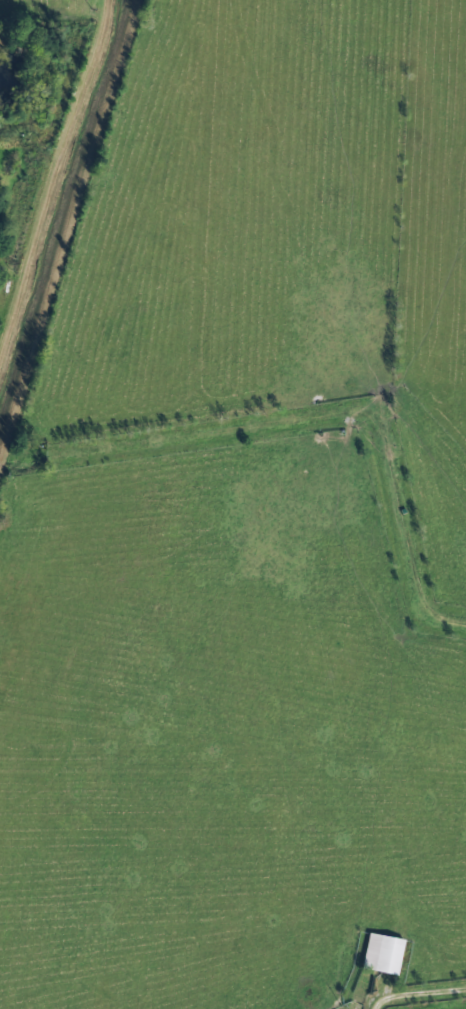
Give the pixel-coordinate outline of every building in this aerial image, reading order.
[(361,968),(396,975),(403,940),(368,933),(361,968)]
